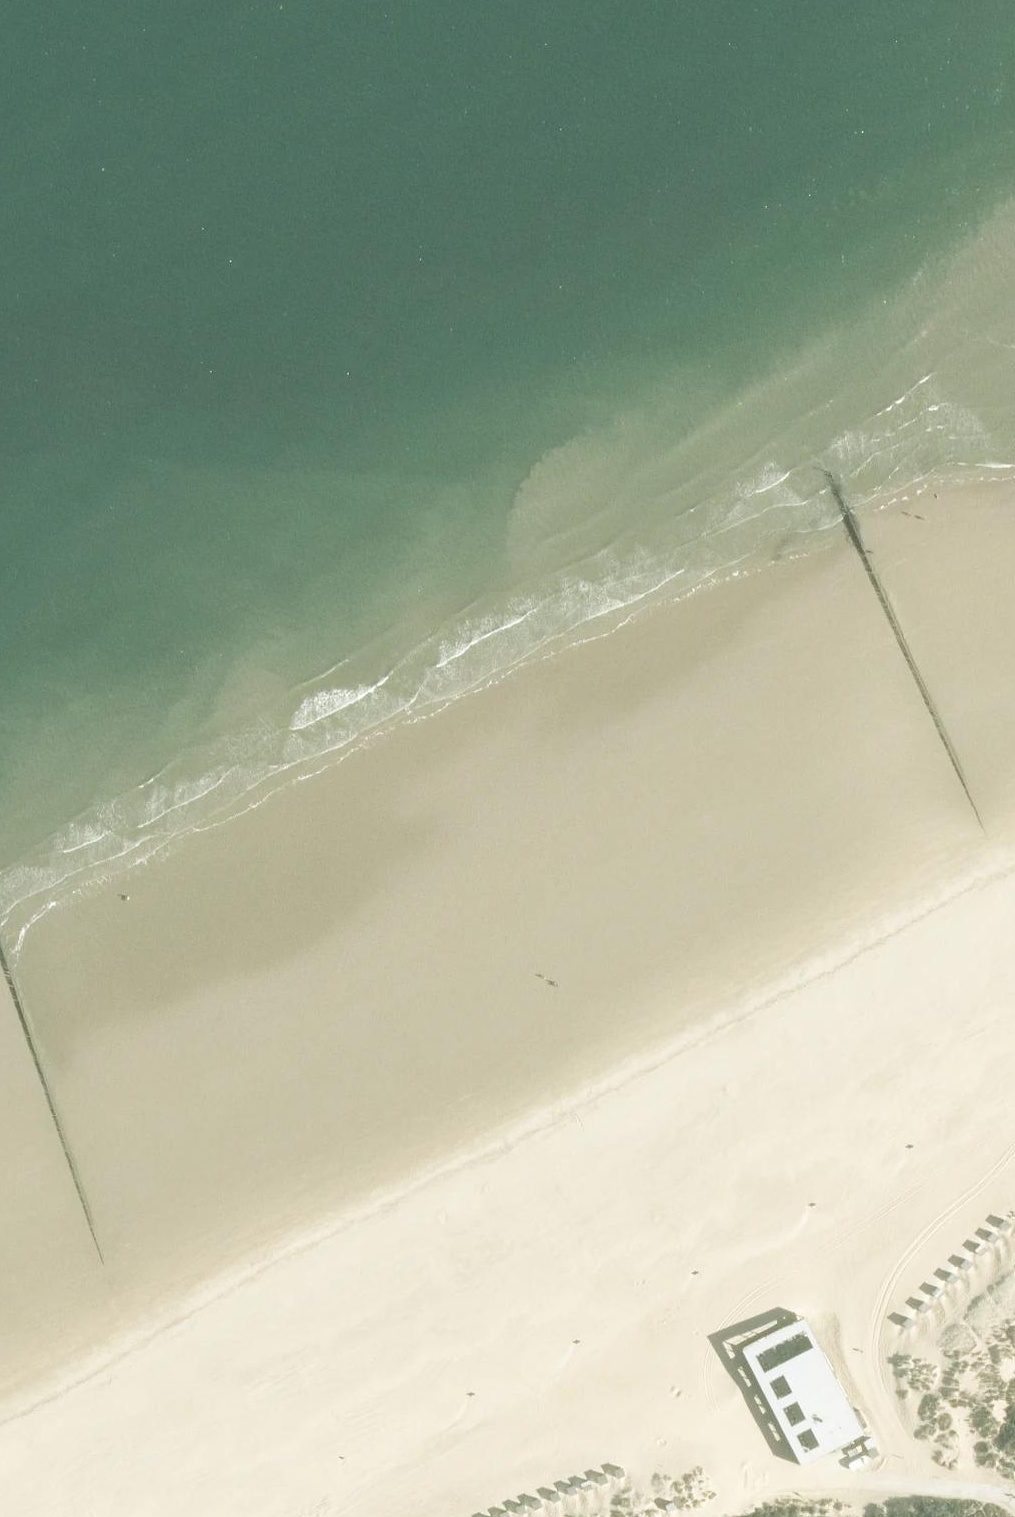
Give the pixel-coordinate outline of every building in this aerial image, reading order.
[(781,1325),(797,1320),(793,1310),(777,1315),(781,1325)] [(777,1364),(775,1365),(780,1373),(780,1374),(789,1391),(794,1400),(803,1418),(808,1427),(818,1445),(823,1454),(863,1434),(817,1344),(815,1344),(820,1353),(781,1373),(777,1364)] [(772,1416),(763,1420),(784,1472),(794,1468),(772,1416)]
